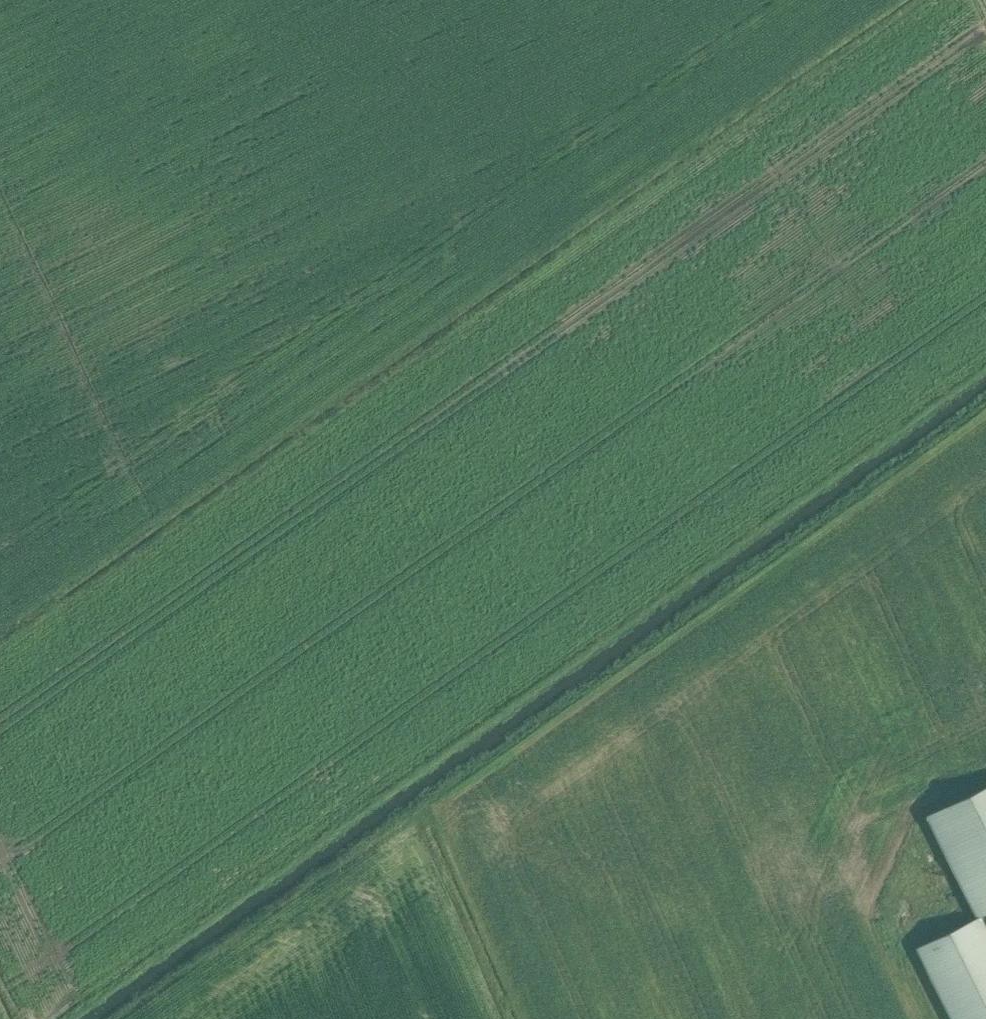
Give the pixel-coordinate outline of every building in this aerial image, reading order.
[(976,916),(982,913),(985,911),(985,784),(926,814),(976,916)] [(952,1018),(985,1018),(985,922),(982,913),(976,916),(916,945),(920,953),(952,1018)]
